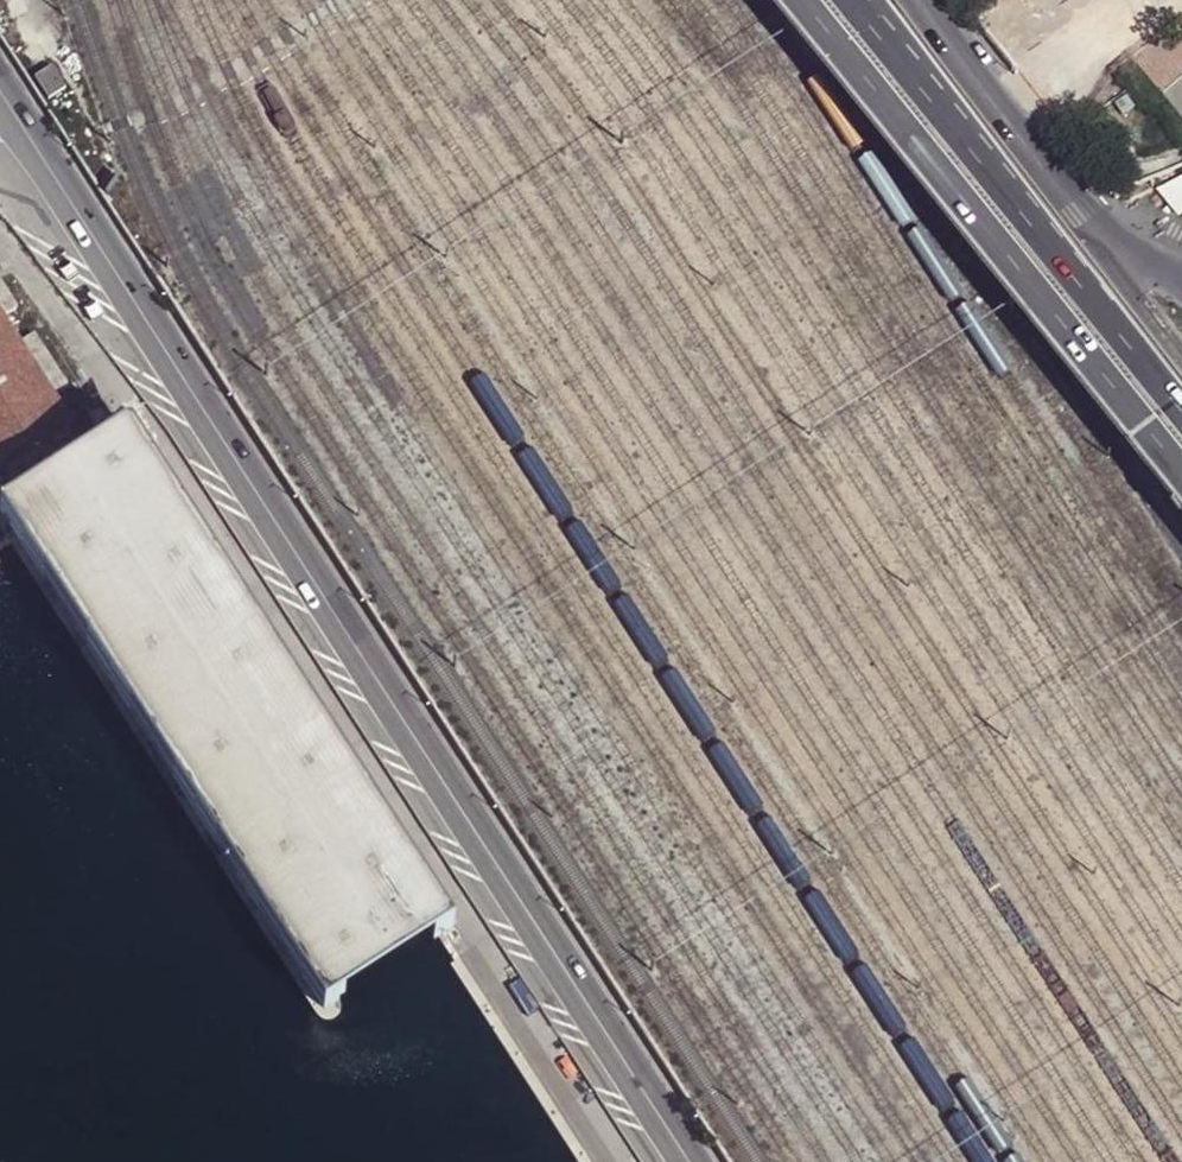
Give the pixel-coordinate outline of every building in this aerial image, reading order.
[(1164,39),(1134,63),(1181,123),(1181,0),(1027,0),(1062,43),(1164,39)] [(66,90),(52,68),(35,79),(48,101),(66,90)] [(15,306),(0,286),(0,316),(15,306)] [(31,333),(16,342),(0,318),(0,467),(68,422),(46,389),(50,386),(61,379),(31,333)] [(15,536),(324,1007),(435,932),(452,921),(127,424),(0,508),(0,513),(15,536)]
